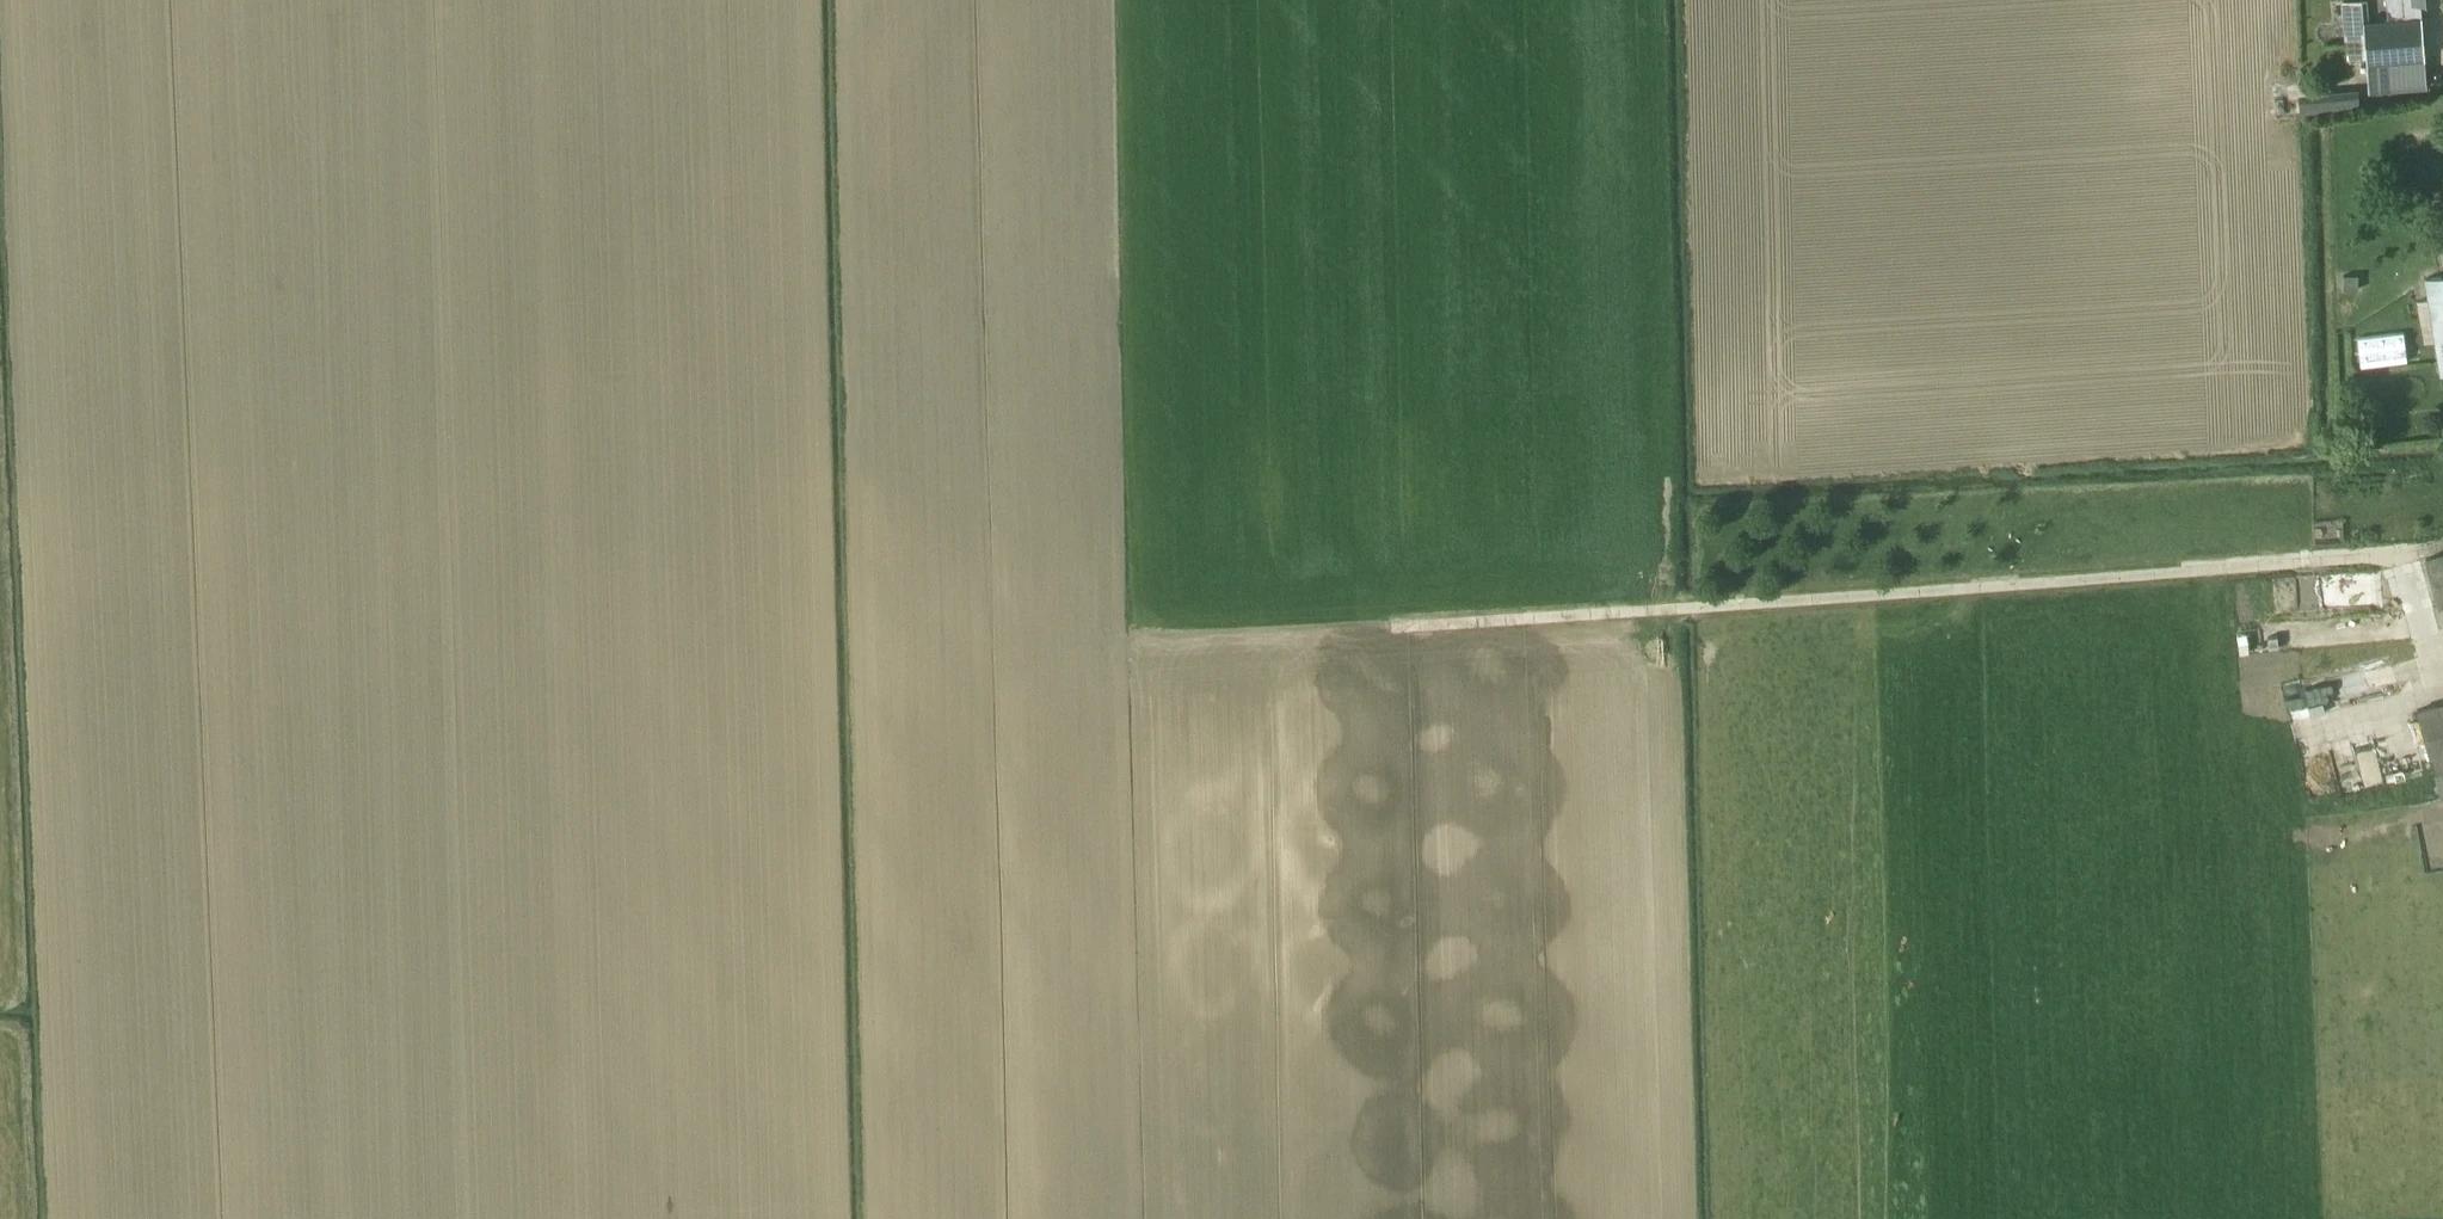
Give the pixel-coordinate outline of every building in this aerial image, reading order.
[(2389,8),(2390,18),(2422,16),(2421,0),(2388,0),(2389,8)] [(2363,1),(2344,2),(2348,62),(2367,60),(2370,91),(2428,87),(2425,59),(2422,16),(2390,18),(2364,20),(2363,1)] [(2300,102),(2301,113),(2360,108),(2359,97),(2300,102)] [(2425,276),(2440,375),(2442,375),(2442,273),(2425,276)] [(2405,334),(2357,336),(2358,363),(2406,361),(2405,334)] [(2426,560),(2439,609),(2442,608),(2442,555),(2426,560)] [(2377,675),(2328,679),(2329,696),(2379,692),(2377,675)] [(2418,711),(2442,799),(2442,704),(2418,711)]
